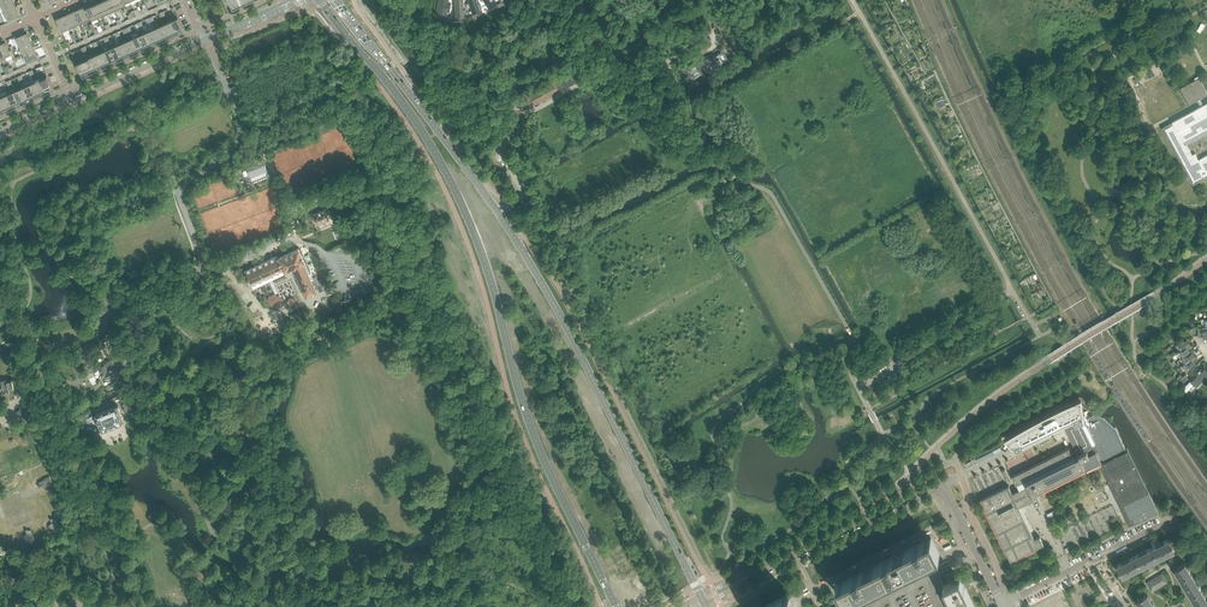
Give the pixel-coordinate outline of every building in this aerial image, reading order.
[(13,1),(14,1),(14,0),(8,0),(0,3),(4,12),(17,6),(15,6),(13,1)] [(109,13),(103,0),(98,3),(103,15),(109,13)] [(110,0),(104,0),(103,0),(109,13),(114,10),(110,0)] [(117,0),(110,0),(114,10),(120,7),(117,0)] [(438,12),(447,14),(449,0),(440,0),(438,12)] [(453,14),(463,14),(463,0),(453,0),(453,14)] [(481,11),(477,0),(468,0),(472,14),(481,11)] [(496,0),(485,0),(490,8),(498,4),(496,0)] [(103,15),(98,3),(92,5),(97,18),(103,15)] [(97,18),(92,5),(86,8),(92,20),(97,18)] [(19,15),(17,10),(18,9),(17,6),(4,12),(8,20),(19,15)] [(92,20),(86,8),(85,6),(83,7),(80,8),(85,21),(90,18),(91,20),(92,20)] [(85,21),(80,8),(76,10),(74,11),(80,23),(85,21)] [(80,23),(74,11),(71,12),(68,13),(74,26),(80,23)] [(74,26),(68,13),(64,15),(63,16),(68,28),(74,26)] [(68,28),(63,16),(60,17),(56,18),(62,31),(68,28)] [(184,31),(178,17),(172,20),(178,34),(184,31)] [(178,34),(172,20),(166,22),(172,37),(178,34)] [(172,37),(166,22),(160,25),(167,39),(172,37)] [(167,39),(160,25),(155,27),(161,42),(167,39)] [(161,42),(155,27),(149,30),(156,44),(161,42)] [(156,44),(149,30),(144,32),(150,47),(156,44)] [(32,41),(31,37),(29,38),(27,32),(16,38),(20,46),(31,41),(32,41)] [(150,47),(144,32),(138,35),(144,49),(150,47)] [(144,49),(138,35),(133,37),(139,52),(144,49)] [(139,52),(133,37),(127,40),(133,54),(139,52)] [(133,54),(127,40),(121,42),(127,57),(133,54)] [(36,49),(35,46),(33,46),(31,41),(20,46),(23,55),(35,50),(35,49),(36,49)] [(5,42),(3,43),(3,42),(0,44),(0,46),(5,57),(11,54),(5,42)] [(127,57),(121,42),(116,45),(122,59),(127,57)] [(122,59),(116,45),(110,47),(116,62),(122,59)] [(116,62),(110,47),(104,50),(111,64),(116,62)] [(40,57),(38,54),(37,55),(35,50),(23,55),(27,63),(40,57)] [(111,64),(104,50),(99,52),(105,67),(111,64)] [(105,67),(99,52),(93,55),(100,69),(105,67)] [(727,60),(724,55),(722,52),(710,58),(709,57),(702,61),(701,59),(685,68),(692,80),(727,60)] [(100,69),(93,55),(88,57),(94,72),(100,69)] [(94,72),(88,57),(82,60),(88,74),(94,72)] [(88,74),(82,60),(76,63),(82,77),(88,74)] [(1142,73),(1146,79),(1149,77),(1149,78),(1155,75),(1151,68),(1142,73)] [(53,90),(47,76),(41,78),(47,93),(53,90)] [(47,93),(41,78),(35,81),(41,95),(47,93)] [(1180,88),(1189,104),(1206,95),(1206,93),(1199,78),(1180,88)] [(41,95),(35,81),(29,83),(36,98),(41,95)] [(36,98),(29,83),(24,86),(30,100),(36,98)] [(547,98),(543,88),(541,85),(536,88),(537,91),(530,95),(523,99),(528,108),(547,98)] [(30,100),(24,86),(18,88),(25,103),(30,100)] [(25,103),(18,88),(13,91),(19,105),(25,103)] [(19,105),(13,91),(7,94),(13,108),(19,105)] [(13,108),(7,94),(1,96),(8,110),(13,108)] [(943,99),(936,102),(939,109),(946,106),(943,99)] [(1172,122),(1162,128),(1186,172),(1187,171),(1189,174),(1187,175),(1193,185),(1206,177),(1206,155),(1198,159),(1195,153),(1192,154),(1187,144),(1206,133),(1206,103),(1172,122)] [(565,122),(564,123),(559,126),(567,142),(574,138),(565,122)] [(537,150),(540,148),(532,133),(529,134),(537,150)] [(550,133),(544,137),(550,147),(556,144),(550,133)] [(542,147),(540,148),(537,150),(540,156),(546,153),(542,147)] [(246,176),(263,168),(266,167),(263,161),(243,169),(246,176)] [(326,221),(329,220),(324,209),(313,214),(317,225),(322,223),(323,226),(328,224),(326,221)] [(341,219),(334,222),(338,229),(345,226),(341,219)] [(305,263),(298,248),(278,258),(277,256),(245,271),(251,285),(268,277),(268,278),(271,277),(271,276),(283,270),(284,272),(292,268),(292,269),(292,268),(306,297),(317,292),(307,272),(308,271),(305,263)] [(107,310),(119,297),(120,297),(109,286),(102,293),(105,296),(99,302),(107,310)] [(99,302),(93,308),(100,315),(107,310),(99,302)] [(1206,326),(1202,327),(1195,327),(1195,328),(1198,328),(1198,336),(1203,335),(1203,337),(1206,337),(1206,328),(1206,326)] [(1185,348),(1187,347),(1190,343),(1186,339),(1185,340),(1184,339),(1180,342),(1179,341),(1175,345),(1179,349),(1180,350),(1184,347),(1185,348)] [(1180,350),(1179,349),(1176,353),(1181,358),(1184,354),(1185,356),(1191,350),(1187,347),(1185,348),(1184,347),(1180,350)] [(1191,361),(1193,360),(1196,356),(1191,350),(1185,356),(1184,354),(1181,358),(1185,362),(1186,363),(1189,360),(1191,361)] [(1186,363),(1185,362),(1182,366),(1187,371),(1191,368),(1192,369),(1197,364),(1193,360),(1191,361),(1189,360),(1186,363)] [(104,364),(110,377),(118,373),(116,367),(122,364),(121,361),(108,366),(107,363),(104,364)] [(47,385),(41,369),(39,364),(32,367),(40,387),(47,385)] [(110,377),(104,364),(98,367),(104,379),(110,377)] [(1189,394),(1188,391),(1189,390),(1191,391),(1196,386),(1202,380),(1203,381),(1206,378),(1206,377),(1206,376),(1206,370),(1205,368),(1204,369),(1200,373),(1198,372),(1196,374),(1197,375),(1193,379),(1192,379),(1193,380),(1191,381),(1190,380),(1189,381),(1183,386),(1186,391),(1188,396),(1190,395),(1189,394)] [(95,383),(98,382),(96,377),(96,378),(94,375),(89,378),(90,380),(93,384),(95,383)] [(6,392),(12,390),(15,390),(11,378),(7,379),(0,381),(0,394),(6,392)] [(980,499),(992,522),(1011,561),(1044,544),(1040,536),(1034,539),(1018,506),(1021,505),(1022,506),(1027,504),(1032,501),(1031,500),(1034,498),(1035,502),(1041,499),(1037,491),(1085,467),(1086,470),(1101,463),(1111,483),(1122,505),(1131,524),(1134,523),(1135,524),(1158,513),(1127,449),(1127,450),(1126,451),(1116,426),(1115,426),(1115,427),(1103,416),(1104,416),(1103,417),(1095,413),(1094,413),(1095,413),(1089,417),(1085,410),(1088,409),(1090,411),(1091,410),(1077,400),(1064,406),(1058,409),(1051,412),(1044,416),(1036,420),(1028,424),(1021,428),(1016,431),(1006,437),(1013,445),(1014,445),(1015,447),(1016,449),(1024,445),(1023,443),(1065,422),(1067,427),(1065,428),(1077,453),(1080,451),(1081,453),(1079,454),(1079,456),(1074,458),(1073,456),(1069,448),(1012,476),(1016,484),(1017,484),(1019,489),(1012,493),(1009,485),(980,499)] [(26,405),(17,412),(23,421),(33,415),(26,405)] [(102,430),(114,426),(122,422),(124,421),(118,405),(95,414),(102,430)] [(845,601),(887,580),(940,554),(931,537),(836,584),(845,601)] [(1151,547),(1157,559),(1175,550),(1169,538),(1151,547)] [(1134,556),(1140,567),(1157,559),(1151,547),(1134,556)] [(1140,567),(1134,556),(1116,564),(1122,576),(1140,567)] [(888,582),(885,583),(884,580),(858,593),(865,606),(956,606),(945,585),(939,574),(954,566),(951,559),(935,567),(930,558),(886,579),(887,580),(888,582)] [(1180,579),(1191,572),(1185,562),(1174,569),(1180,579)] [(1191,572),(1180,579),(1191,596),(1202,589),(1191,572)] [(1162,573),(1151,580),(1147,583),(1152,591),(1167,582),(1162,573)] [(945,585),(943,586),(954,606),(975,606),(966,588),(970,586),(967,581),(964,582),(963,583),(960,577),(959,578),(945,585)] [(1191,596),(1198,606),(1206,606),(1206,598),(1202,589),(1191,596)] [(790,593),(763,606),(797,606),(790,593)] [(1147,593),(1136,599),(1141,606),(1156,606),(1147,593)]
